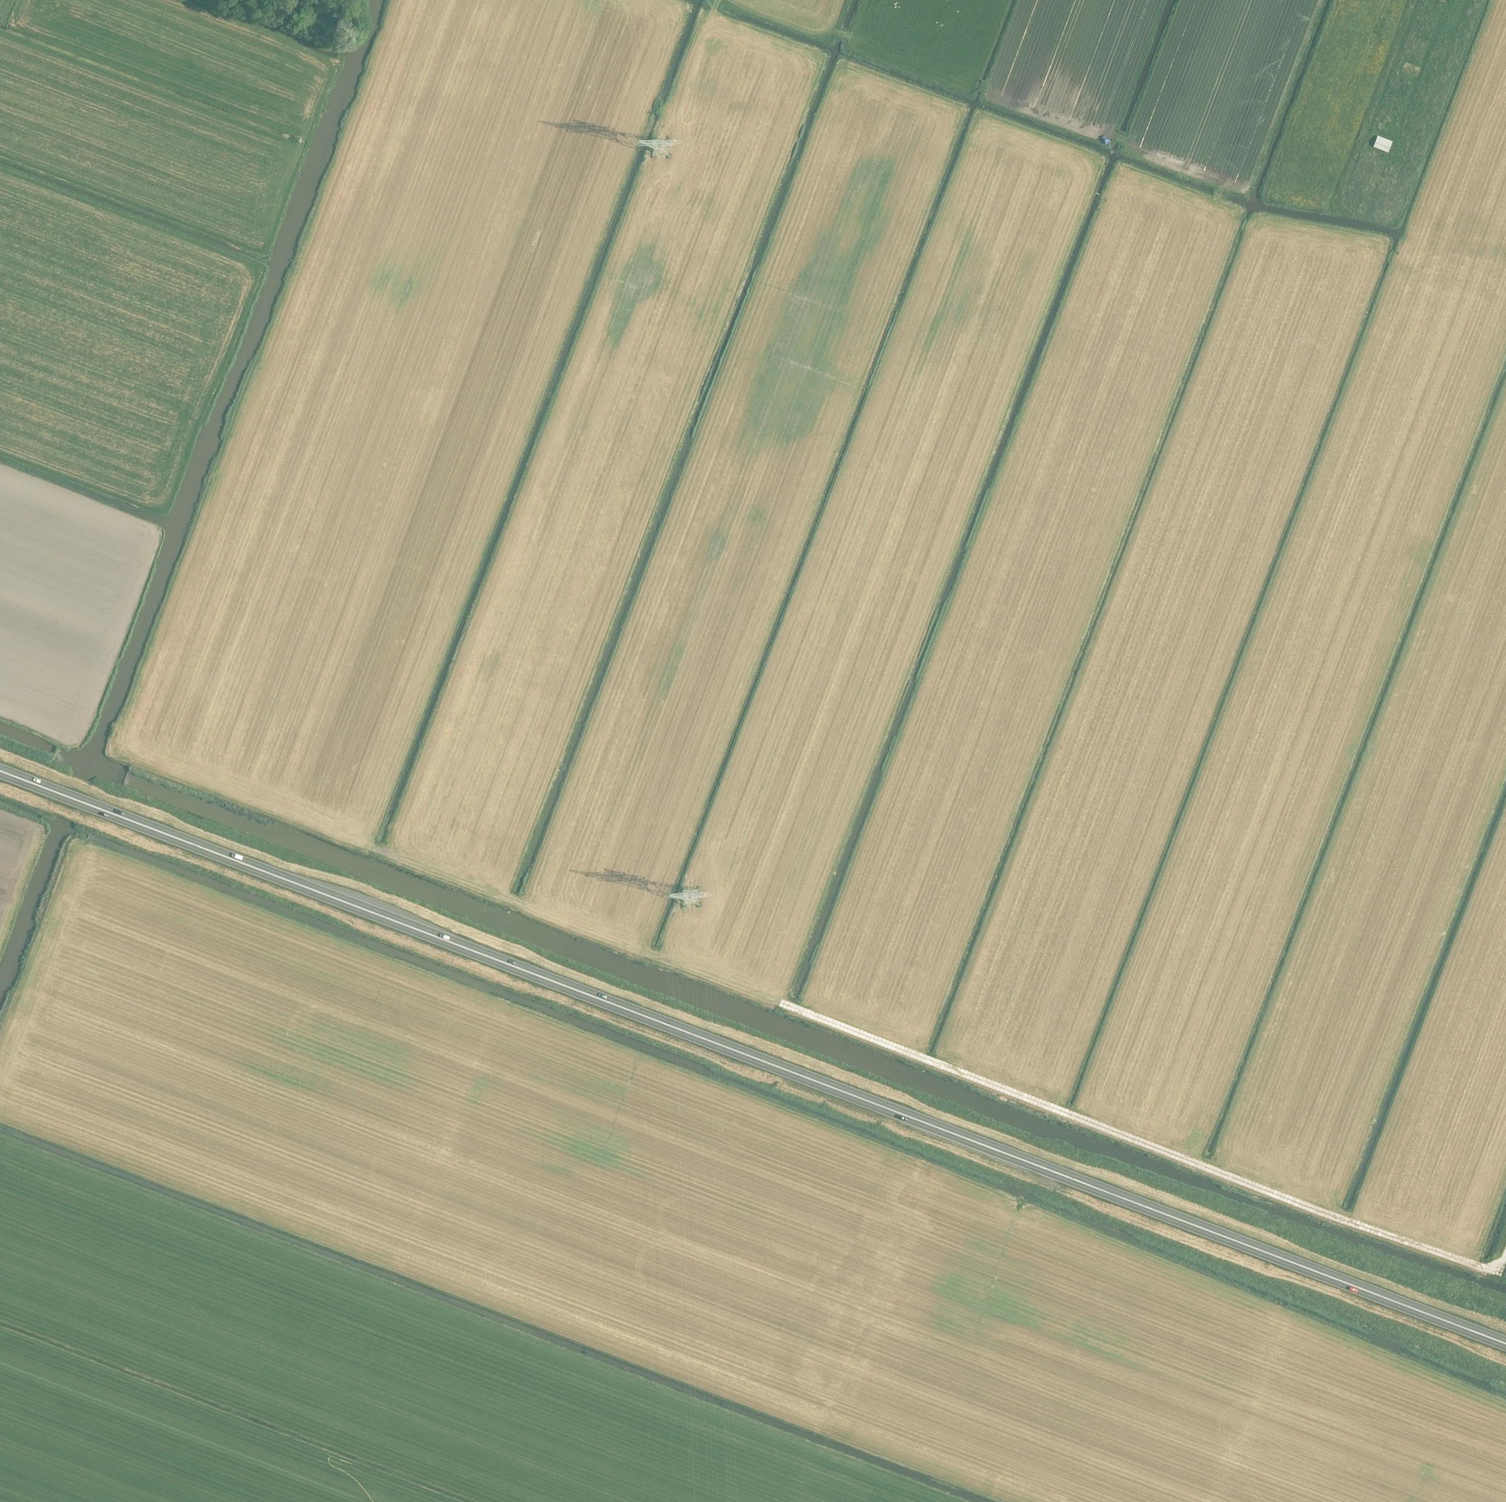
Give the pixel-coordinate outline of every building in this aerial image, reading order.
[(1377,136),(1373,147),(1388,153),(1392,141),(1377,136)] [(566,977),(587,986),(590,980),(568,971),(566,977)] [(503,996),(501,1002),(513,1008),(516,1001),(503,996)]
